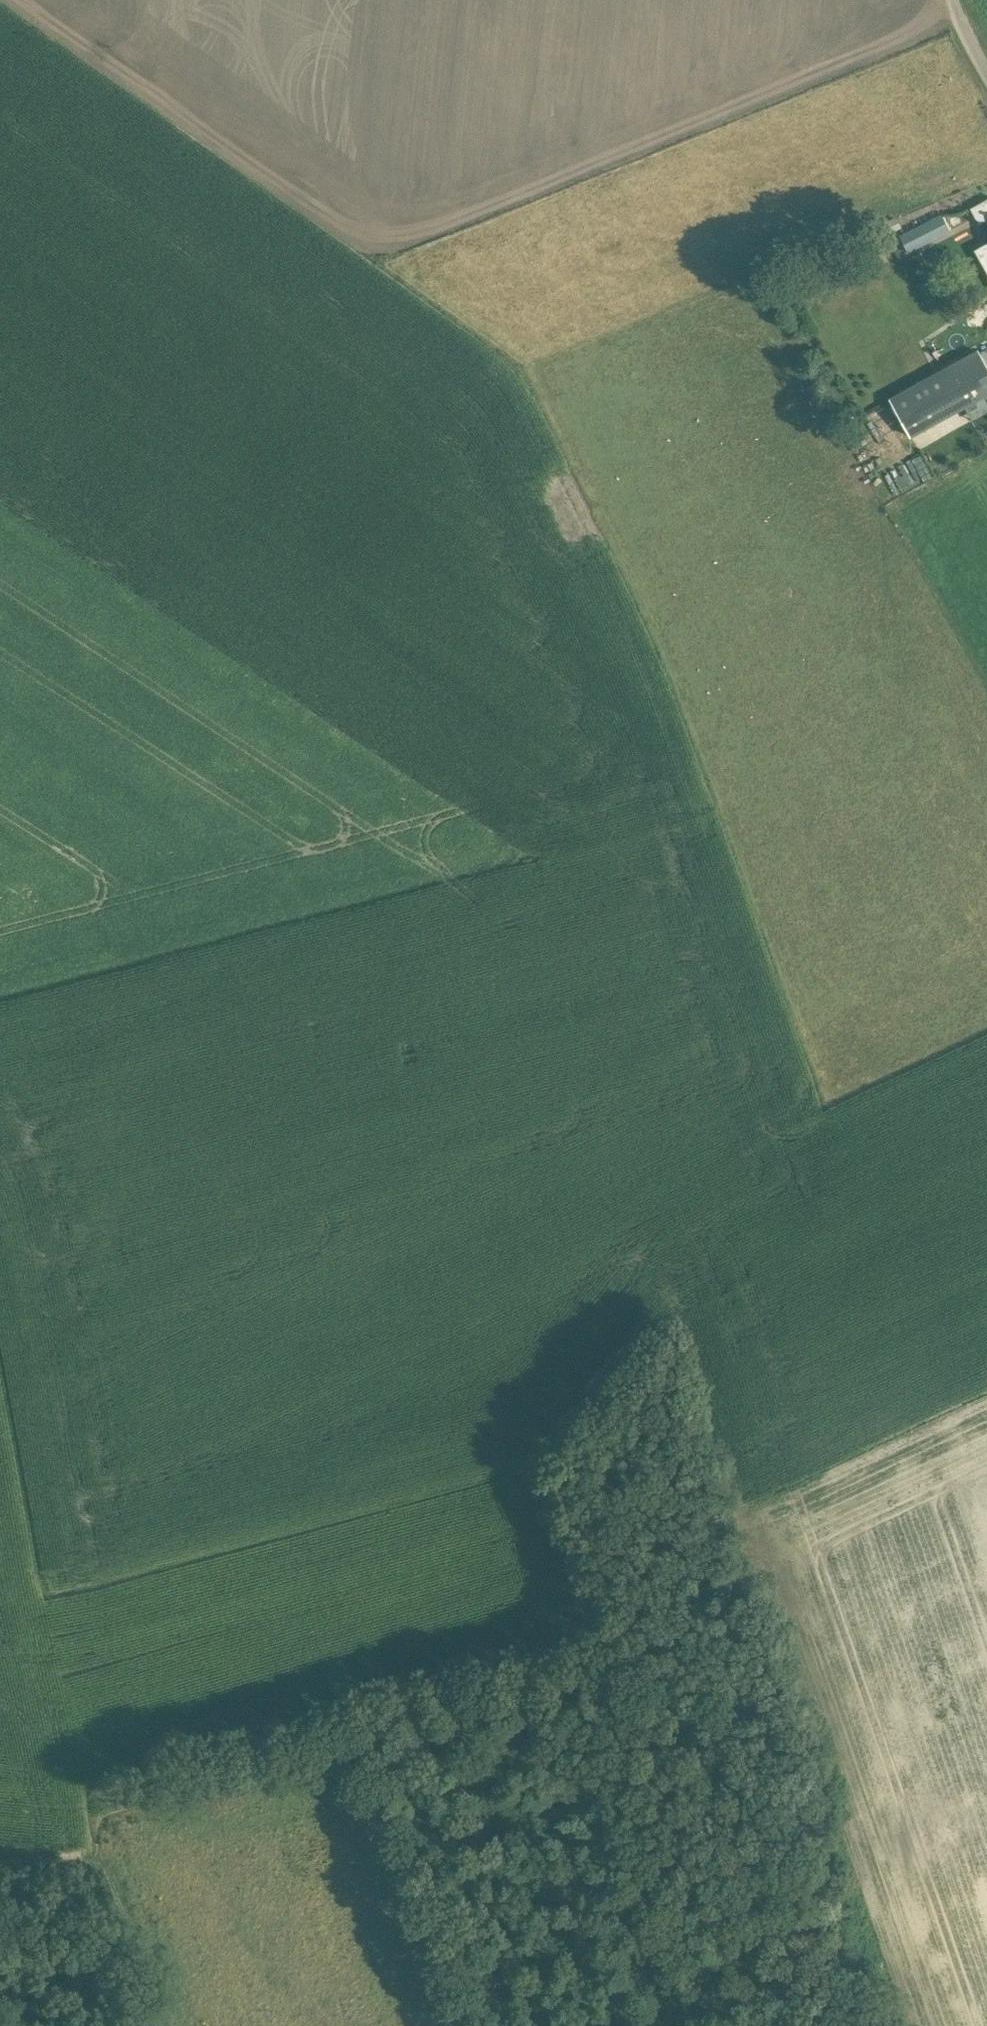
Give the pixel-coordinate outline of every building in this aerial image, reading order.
[(894,239),(901,256),(938,241),(930,224),(894,239)] [(977,253),(986,271),(986,248),(977,253)] [(890,398),(911,437),(986,396),(986,364),(978,349),(890,398)]
